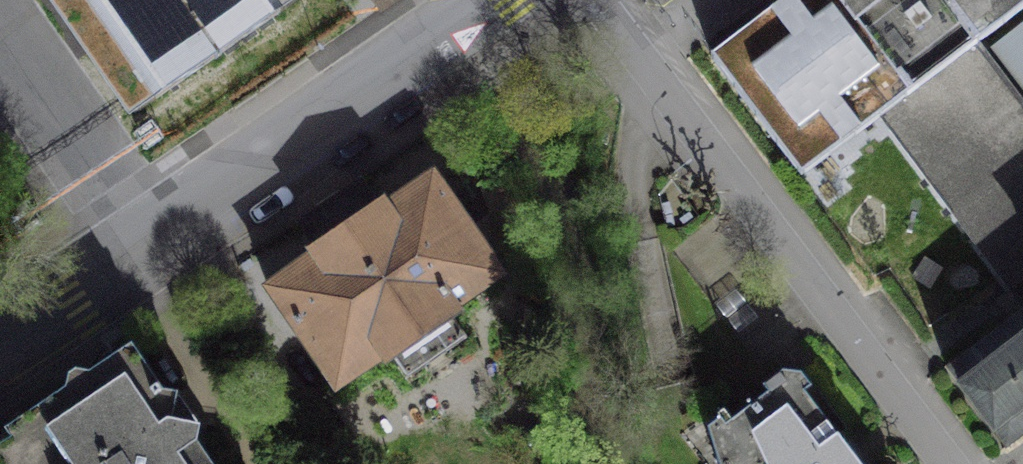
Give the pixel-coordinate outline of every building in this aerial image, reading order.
[(133,107),(289,0),(59,0),(133,107)] [(711,56),(800,176),(878,117),(976,43),(1022,8),(1022,0),(784,0),(711,56)] [(991,48),(1022,90),(1022,23),(991,48)] [(976,43),(878,117),(1022,307),(1022,105),(976,43)] [(501,276),(432,175),(386,207),(381,201),(309,250),(313,256),(267,288),(336,389),(382,357),(385,362),(459,311),(455,307),(501,276)] [(945,369),(1006,449),(1022,436),(1022,310),(945,369)] [(195,445),(198,427),(170,422),(175,394),(161,393),(131,346),(87,376),(85,395),(65,390),(5,429),(30,463),(208,463),(195,445)] [(855,461),(796,384),(790,377),(721,430),(746,462),(742,463),(857,463),(855,461)]
